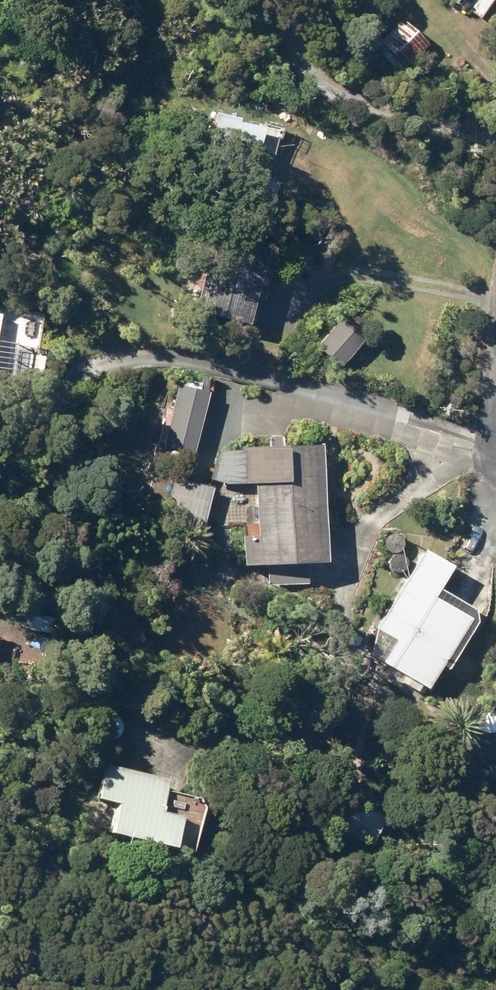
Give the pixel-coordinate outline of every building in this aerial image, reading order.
[(403,17),(376,46),(402,71),(429,41),(403,17)] [(160,73),(155,87),(167,91),(172,77),(160,73)] [(240,121),(241,116),(218,112),(210,148),(259,158),(265,126),(240,121)] [(253,176),(248,202),(273,207),(278,181),(253,176)] [(210,254),(196,308),(251,321),(270,246),(251,242),(245,263),(210,254)] [(343,315),(318,343),(342,364),(367,336),(343,315)] [(210,390),(207,390),(211,376),(203,374),(202,381),(188,378),(186,384),(179,383),(173,407),(166,406),(158,441),(195,451),(210,390)] [(255,481),(258,535),(243,535),(244,563),(328,559),(323,443),(224,447),(224,451),(219,449),(210,477),(225,482),(255,481)] [(216,486),(175,475),(162,522),(203,533),(216,486)] [(427,547),(377,626),(373,652),(430,688),(478,612),(440,588),(455,565),(427,547)] [(122,801),(116,830),(196,847),(206,804),(201,796),(167,789),(170,777),(108,763),(101,797),(122,801)]
